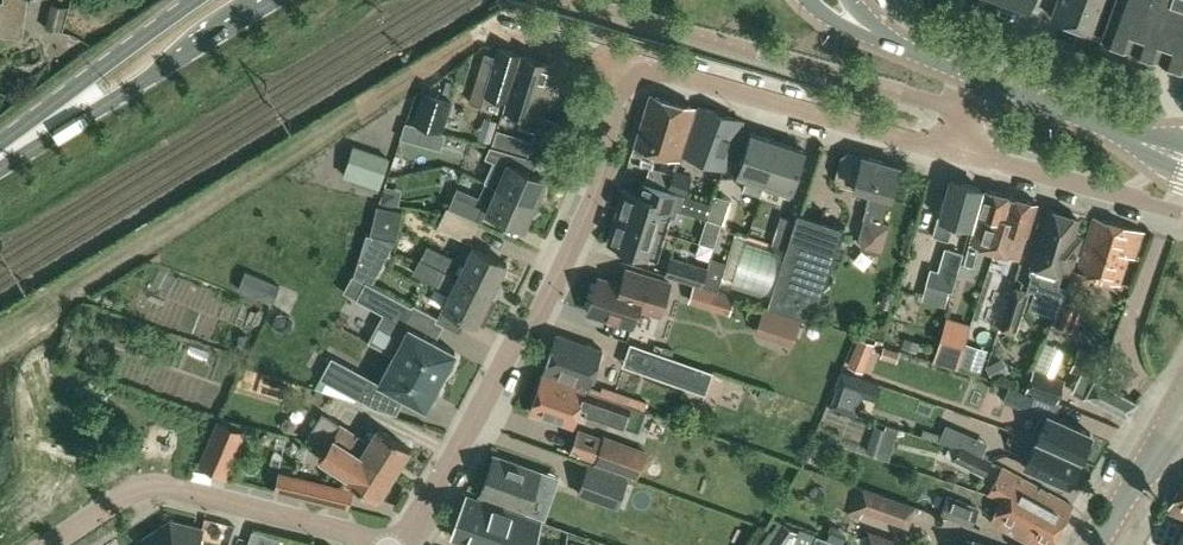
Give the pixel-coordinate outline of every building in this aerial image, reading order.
[(23,37),(28,0),(0,0),(0,34),(23,37)] [(1105,0),(1057,0),(1051,16),(1093,31),(1105,0)] [(1100,34),(1182,65),(1182,0),(1112,0),(1100,34)] [(61,31),(67,6),(52,2),(45,27),(61,31)] [(482,90),(478,104),(485,106),(493,109),(498,96),(506,98),(507,99),(520,54),(499,47),(484,91),(482,90)] [(506,98),(503,108),(520,114),(517,125),(534,131),(540,114),(546,95),(542,93),(551,64),(520,54),(507,99),(506,98)] [(411,119),(438,129),(449,99),(422,90),(411,119)] [(679,158),(695,106),(649,92),(634,145),(679,158)] [(724,168),(741,120),(699,106),(683,154),(724,168)] [(759,194),(762,185),(777,140),(750,131),(735,176),(746,179),(743,189),(759,194)] [(522,135),(517,152),(538,158),(547,161),(553,141),(534,136),(533,138),(532,138),(522,135)] [(804,148),(777,140),(762,185),(789,193),(804,148)] [(344,173),(380,186),(389,158),(353,145),(344,173)] [(484,180),(497,185),(535,202),(546,178),(533,172),(538,158),(517,152),(490,145),(485,156),(493,160),(484,180)] [(884,221),(898,164),(862,154),(862,155),(849,151),(842,155),(837,174),(840,180),(853,184),(853,185),(870,190),(863,217),(864,217),(859,235),(864,245),(883,250),(891,223),(884,221)] [(667,189),(672,173),(650,166),(645,182),(667,189)] [(672,173),(667,189),(681,193),(686,195),(687,193),(693,174),(673,168),(672,173)] [(971,225),(982,186),(951,178),(946,197),(943,196),(932,235),(948,239),(954,220),(971,225)] [(623,187),(615,214),(665,229),(672,207),(677,208),(681,193),(667,189),(645,182),(638,180),(635,191),(623,187)] [(524,227),(535,202),(497,185),(486,210),(524,227)] [(993,251),(1011,194),(986,188),(962,263),(972,266),(979,246),(993,251)] [(477,219),(483,205),(455,193),(449,206),(477,219)] [(686,195),(681,193),(677,208),(706,217),(711,201),(687,193),(686,195)] [(1019,260),(1037,201),(1011,194),(993,251),(1019,260)] [(480,220),(477,219),(449,206),(447,205),(442,215),(437,226),(469,242),(480,220)] [(371,238),(396,243),(403,212),(378,207),(371,238)] [(1058,284),(1063,270),(1070,273),(1081,236),(1073,234),(1078,218),(1049,209),(1032,262),(1035,263),(1028,288),(1035,290),(1031,302),(1056,311),(1064,286),(1058,284)] [(814,319),(842,226),(796,210),(794,218),(780,213),(770,242),(785,246),(766,304),(814,319)] [(657,257),(665,229),(615,214),(607,241),(657,257)] [(1144,229),(1095,216),(1077,269),(1074,268),(1053,322),(1071,329),(1083,298),(1081,298),(1090,274),(1119,284),(1129,254),(1135,256),(1144,229)] [(369,237),(354,272),(367,279),(374,283),(396,243),(371,238),(369,237)] [(464,263),(457,276),(458,276),(491,293),(507,261),(473,244),(464,263)] [(925,284),(948,291),(951,292),(964,253),(945,247),(937,270),(930,268),(925,284)] [(710,254),(706,266),(701,283),(717,287),(726,259),(710,254)] [(700,284),(701,283),(706,266),(670,255),(664,273),(700,284)] [(420,257),(412,272),(437,284),(450,291),(443,304),(467,315),(478,321),(479,319),(485,322),(493,307),(486,303),(491,293),(458,276),(457,276),(444,269),(421,257),(420,257)] [(660,312),(669,281),(625,267),(621,282),(598,275),(587,309),(633,323),(638,305),(660,312)] [(245,268),(237,288),(270,302),(279,283),(245,268)] [(367,279),(357,297),(403,322),(413,304),(374,283),(367,279)] [(1000,325),(1015,329),(1024,300),(1010,295),(1000,325)] [(758,322),(795,333),(800,315),(764,303),(758,322)] [(247,336),(261,324),(249,309),(235,321),(247,336)] [(394,353),(440,378),(442,374),(445,375),(449,372),(452,369),(454,365),(455,361),(456,357),(453,355),(456,350),(410,325),(394,353)] [(876,369),(886,338),(865,331),(855,362),(876,369)] [(590,386),(603,347),(556,332),(544,371),(590,386)] [(933,362),(957,369),(965,344),(941,336),(933,362)] [(653,346),(646,366),(705,386),(712,365),(653,346)] [(1072,368),(1097,377),(1104,358),(1080,348),(1072,368)] [(379,381),(425,406),(427,401),(430,403),(434,400),(437,396),(439,392),(440,388),(441,384),(438,382),(440,378),(394,353),(379,381)] [(332,354),(320,375),(361,398),(373,376),(332,354)] [(1033,368),(1026,389),(1057,400),(1064,378),(1033,368)] [(837,386),(830,404),(850,411),(862,377),(841,370),(835,386),(837,386)] [(647,409),(601,393),(543,373),(530,409),(574,424),(579,409),(639,430),(647,409)] [(1129,417),(1137,401),(1095,378),(1086,394),(1129,417)] [(1032,394),(1010,384),(1003,400),(1025,410),(1032,394)] [(1030,436),(1035,439),(1036,438),(1079,457),(1090,432),(1042,410),(1030,436)] [(362,452),(393,472),(409,447),(378,427),(369,442),(323,412),(305,439),(327,444),(334,435),(350,445),(362,452)] [(220,420),(203,465),(227,474),(244,429),(220,420)] [(877,455),(886,428),(876,425),(867,452),(877,455)] [(983,456),(989,444),(946,425),(938,443),(957,449),(960,444),(983,456)] [(327,444),(327,445),(335,450),(327,461),(347,474),(345,477),(377,497),(378,496),(382,499),(391,486),(386,483),(393,472),(362,452),(350,445),(334,435),(327,444)] [(597,461),(637,475),(646,450),(605,436),(597,461)] [(1068,483),(1079,457),(1036,438),(1035,439),(1024,463),(1068,483)] [(984,476),(992,460),(960,444),(952,460),(984,476)] [(526,507),(539,470),(495,454),(482,492),(526,507)] [(580,490),(617,504),(626,477),(589,464),(580,490)] [(989,491),(1004,497),(1061,527),(1074,504),(1003,465),(996,478),(989,491)] [(295,477),(292,493),(315,499),(319,482),(295,477)] [(1180,487),(1166,509),(1182,517),(1182,488),(1180,487)] [(940,513),(972,525),(979,506),(947,494),(940,513)] [(512,511),(467,495),(453,535),(481,544),(500,544),(512,511)] [(908,525),(914,507),(882,496),(876,514),(908,525)] [(991,520),(1036,544),(1051,544),(1061,527),(1004,497),(991,520)] [(203,528),(173,520),(142,540),(145,544),(198,544),(203,528)] [(768,544),(787,544),(797,532),(784,523),(768,544)] [(900,543),(869,532),(864,544),(900,544),(900,543)] [(825,536),(817,533),(813,544),(849,544),(825,536)]
